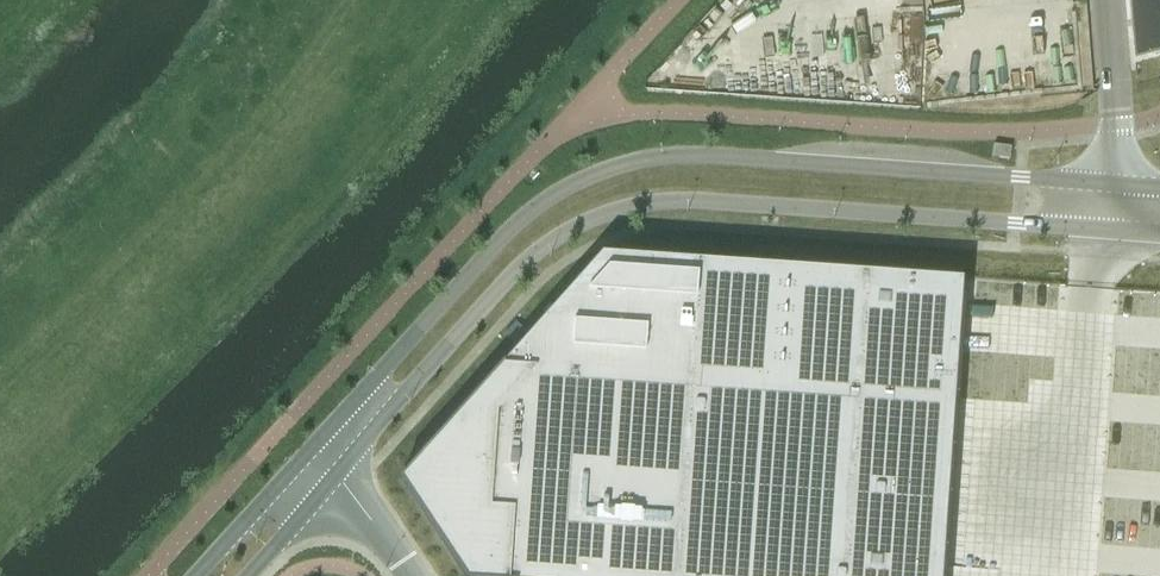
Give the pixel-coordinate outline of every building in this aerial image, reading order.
[(1008,159),(1010,146),(993,143),(991,156),(1008,159)] [(403,478),(466,575),(476,575),(939,575),(955,349),(954,349),(957,303),(958,303),(960,278),(864,271),(695,259),(599,253),(499,366),(419,456),(421,458),(403,478)]
